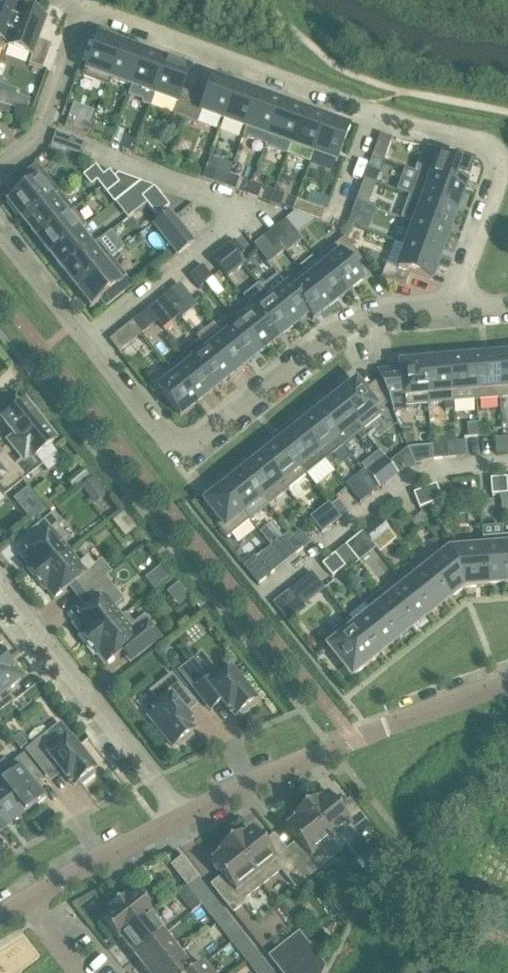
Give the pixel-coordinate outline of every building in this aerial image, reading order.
[(20,7),(1,0),(0,0),(0,52),(3,53),(20,7)] [(20,7),(3,53),(4,53),(6,48),(32,57),(28,66),(42,71),(51,46),(38,41),(47,17),(20,7)] [(109,79),(121,46),(97,38),(83,78),(106,86),(109,79)] [(131,88),(143,54),(121,46),(109,79),(131,88)] [(131,88),(128,97),(142,102),(141,105),(149,108),(154,96),(166,63),(143,54),(131,88)] [(184,120),(193,96),(182,92),(189,71),(166,63),(154,96),(176,104),(172,116),(184,120)] [(223,121),(235,88),(212,79),(204,100),(193,96),(184,120),(196,124),(201,113),(223,121)] [(245,129),(258,96),(235,88),(223,121),(245,129)] [(30,101),(16,96),(11,109),(26,114),(30,101)] [(246,129),(243,137),(265,145),(268,138),(280,104),(258,96),(246,129)] [(265,145),(264,149),(287,157),(291,146),(303,113),(280,104),(268,138),(265,145)] [(73,105),(68,118),(91,126),(96,114),(73,105)] [(291,146),(287,157),(309,165),(313,154),(325,121),(303,113),(291,146)] [(91,126),(68,118),(64,130),(87,138),(91,126)] [(313,154),(309,165),(331,173),(335,162),(336,163),(349,129),(325,121),(313,154)] [(104,131),(99,143),(110,147),(114,135),(104,131)] [(380,135),(372,157),(384,162),(392,139),(380,135)] [(126,139),(122,152),(133,155),(135,148),(137,143),(126,139)] [(55,165),(67,169),(73,149),(61,145),(55,165)] [(423,177),(463,191),(472,167),(454,160),(453,164),(431,156),(423,177)] [(60,195),(35,165),(9,185),(16,195),(6,203),(17,217),(18,216),(24,223),(60,195)] [(201,181),(212,185),(216,173),(206,169),(201,181)] [(364,180),(376,184),(380,174),(367,169),(364,180)] [(96,182),(101,189),(114,179),(109,172),(96,182)] [(455,214),(463,191),(423,177),(430,180),(422,201),(455,214)] [(229,178),(224,190),(235,194),(239,182),(229,178)] [(114,179),(101,189),(106,195),(119,185),(114,179)] [(246,197),(257,201),(261,189),(251,185),(246,197)] [(141,199),(146,205),(158,195),(153,189),(141,199)] [(355,202),(367,207),(371,196),(359,192),(355,202)] [(269,206),(279,210),(284,198),(273,194),(269,206)] [(60,195),(24,223),(37,239),(72,211),(60,195)] [(158,195),(146,205),(156,218),(169,208),(158,195)] [(410,197),(402,220),(414,224),(447,236),(455,214),(422,201),(410,197)] [(296,202),(292,214),(315,223),(319,211),(296,202)] [(49,255),(85,227),(72,211),(37,239),(49,255)] [(193,243),(174,219),(169,212),(153,225),(177,256),(193,243)] [(347,225),(359,229),(363,219),(351,214),(347,225)] [(439,259),(447,236),(414,224),(405,247),(439,259)] [(62,271),(90,249),(78,234),(85,228),(85,227),(49,255),(62,271)] [(269,234),(279,246),(286,241),(276,229),(269,234)] [(272,252),(279,246),(269,234),(262,240),(272,252)] [(317,261),(345,296),(362,282),(352,269),(362,261),(344,239),(317,261)] [(227,247),(237,259),(244,254),(234,242),(227,247)] [(90,249),(62,271),(75,287),(110,259),(97,243),(90,249)] [(227,247),(211,259),(227,279),(243,266),(237,259),(227,247)] [(430,282),(439,259),(405,247),(397,270),(386,265),(381,277),(406,286),(410,275),(430,282)] [(110,259),(75,287),(80,294),(79,296),(90,309),(100,302),(105,308),(125,292),(118,284),(126,278),(110,259)] [(329,309),(345,296),(317,261),(316,261),(318,263),(302,275),(329,309)] [(195,272),(205,285),(212,279),(202,267),(195,272)] [(198,290),(205,285),(195,272),(188,278),(198,290)] [(302,275),(286,288),(313,321),(329,309),(302,275)] [(312,322),(313,321),(286,288),(270,301),(292,328),(308,316),(312,322)] [(170,292),(163,298),(173,310),(180,305),(170,292)] [(163,298),(156,303),(166,316),(173,310),(163,298)] [(250,307),(276,341),(292,328),(270,301),(255,313),(250,307)] [(168,321),(155,304),(147,311),(160,327),(168,321)] [(250,307),(234,320),(260,354),(276,341),(250,307)] [(132,323),(141,335),(148,330),(139,317),(132,323)] [(244,367),(260,354),(234,320),(218,333),(244,367)] [(118,354),(141,335),(132,323),(108,341),(118,354)] [(228,379),(244,367),(218,333),(202,345),(199,342),(228,379)] [(212,392),(228,379),(199,342),(183,355),(212,392)] [(169,369),(168,369),(196,405),(212,392),(183,355),(190,364),(175,376),(169,369)] [(496,358),(499,401),(507,400),(507,357),(496,358)] [(496,358),(472,360),(476,402),(499,401),(496,358)] [(472,360),(448,362),(452,404),(475,403),(476,402),(472,360)] [(448,362),(424,364),(428,406),(444,405),(444,412),(452,411),(452,404),(448,362)] [(401,378),(379,380),(389,403),(403,402),(403,408),(428,406),(424,364),(399,366),(401,378)] [(179,419),(196,405),(168,369),(147,386),(157,399),(161,396),(179,419)] [(355,383),(335,399),(362,432),(382,416),(378,412),(389,403),(379,380),(363,393),(355,383)] [(335,399),(317,413),(343,447),(356,437),(361,443),(367,438),(362,432),(335,399)] [(0,452),(0,455),(21,481),(39,467),(33,460),(53,444),(37,424),(40,421),(29,408),(26,411),(23,406),(2,423),(16,440),(0,452)] [(317,413),(298,428),(324,462),(325,462),(330,468),(335,464),(330,458),(343,447),(317,413)] [(298,428),(279,443),(306,477),(324,462),(298,428)] [(504,455),(503,439),(494,440),(495,455),(504,455)] [(455,443),(456,459),(465,458),(464,442),(455,443)] [(263,456),(260,458),(287,492),(306,477),(279,443),(263,456)] [(455,443),(447,444),(448,459),(456,459),(455,443)] [(424,448),(405,452),(407,464),(426,459),(424,448)] [(21,481),(0,455),(0,492),(3,496),(21,481)] [(260,458),(241,473),(268,507),(287,492),(260,458)] [(376,471),(367,478),(377,490),(386,484),(385,483),(376,471)] [(241,473),(223,488),(249,522),(268,507),(241,473)] [(377,490),(367,478),(362,482),(372,495),(377,490)] [(505,478),(498,479),(499,496),(507,495),(505,478)] [(498,479),(489,480),(491,497),(499,496),(498,479)] [(436,485),(425,490),(430,505),(442,501),(436,485)] [(223,488),(203,503),(220,524),(216,527),(226,540),(249,522),(223,488)] [(425,490),(413,494),(419,509),(430,505),(425,490)] [(338,501),(330,508),(340,520),(348,514),(338,501)] [(334,524),(340,520),(330,508),(324,512),(334,524)] [(35,580),(69,553),(60,543),(65,539),(57,528),(61,525),(53,515),(33,530),(41,540),(20,557),(28,567),(26,569),(35,580)] [(368,528),(362,533),(372,546),(379,541),(389,532),(378,520),(368,528)] [(300,531),(292,537),(302,550),(310,544),(300,531)] [(366,551),(372,546),(362,533),(356,538),(366,551)] [(292,537),(286,543),(296,555),(302,550),(292,537)] [(503,537),(482,539),(483,549),(486,586),(487,586),(487,584),(506,582),(503,547),(503,537)] [(463,588),(486,586),(483,549),(449,552),(463,588)] [(445,602),(463,588),(449,552),(422,572),(416,565),(415,565),(445,602)] [(84,594),(110,574),(101,562),(94,567),(86,559),(79,565),(69,553),(35,580),(43,591),(46,589),(54,600),(75,583),(84,594)] [(339,573),(345,568),(335,555),(328,560),(339,573)] [(255,557),(242,567),(257,586),(270,576),(255,557)] [(339,573),(328,560),(322,565),(332,578),(339,573)] [(444,603),(445,602),(415,565),(398,579),(404,586),(427,614),(443,601),(444,603)] [(93,606),(72,623),(80,633),(78,635),(87,646),(125,616),(124,615),(121,618),(113,608),(122,601),(113,590),(104,579),(110,574),(84,594),(93,606)] [(273,604),(278,612),(282,608),(281,607),(284,604),(285,606),(288,603),(287,602),(290,599),(292,601),(295,598),(302,607),(324,589),(312,574),(299,584),(273,604)] [(387,585),(380,590),(388,600),(410,628),(427,614),(404,586),(394,594),(387,585)] [(393,641),(410,628),(388,600),(371,613),(393,641)] [(377,654),(393,641),(371,613),(354,626),(348,619),(377,656),(378,656),(377,654)] [(125,616),(87,646),(95,657),(98,655),(106,665),(127,648),(136,659),(160,639),(143,618),(133,626),(125,616)] [(354,675),(377,656),(348,619),(325,638),(329,643),(327,645),(342,664),(344,662),(354,675)] [(201,654),(178,672),(187,683),(206,707),(216,698),(221,704),(230,715),(231,713),(235,718),(240,714),(242,716),(254,706),(252,704),(257,700),(232,669),(221,677),(201,654)] [(0,666),(0,712),(13,701),(6,692),(19,682),(11,672),(13,671),(12,669),(5,662),(0,666)] [(160,706),(147,717),(173,748),(177,745),(179,747),(192,737),(190,735),(194,731),(191,726),(193,725),(179,708),(190,700),(171,676),(160,685),(150,693),(156,701),(160,706)] [(45,776),(55,767),(68,784),(70,782),(74,787),(79,783),(81,786),(93,776),(91,773),(96,770),(71,738),(58,748),(47,735),(26,752),(45,776)] [(24,815),(44,800),(29,781),(38,774),(23,755),(0,773),(0,785),(24,815)] [(5,830),(24,815),(0,785),(0,824),(5,830)] [(343,818),(325,796),(316,803),(314,801),(303,809),(336,851),(357,835),(359,837),(370,829),(354,809),(343,818)] [(336,851),(303,809),(292,818),(294,821),(285,828),(302,850),(289,860),(291,862),(306,881),(318,871),(316,867),(336,851)] [(267,852),(250,831),(241,838),(239,835),(228,844),(261,886),(291,862),(289,860),(277,845),(267,852)] [(261,886),(228,844),(217,853),(219,856),(210,863),(227,885),(216,893),(232,914),(244,904),(242,901),(261,886)] [(181,859),(171,867),(187,887),(197,879),(181,859)] [(192,898),(199,907),(211,897),(204,889),(192,898)] [(119,940),(149,917),(151,915),(135,895),(125,904),(122,899),(108,910),(112,914),(101,922),(117,942),(119,940)] [(199,907),(207,917),(219,907),(211,897),(199,907)] [(134,959),(164,935),(149,917),(119,940),(134,959)] [(134,959),(145,972),(155,972),(178,954),(193,943),(178,924),(164,935),(134,959)] [(223,936),(230,945),(242,935),(235,927),(223,936)] [(230,945),(237,954),(249,944),(242,935),(230,945)] [(275,968),(280,972),(323,972),(326,968),(306,943),(275,968)] [(155,972),(193,972),(203,965),(202,965),(193,972),(178,954),(155,972)] [(253,972),(270,972),(272,972),(265,963),(253,972)]
